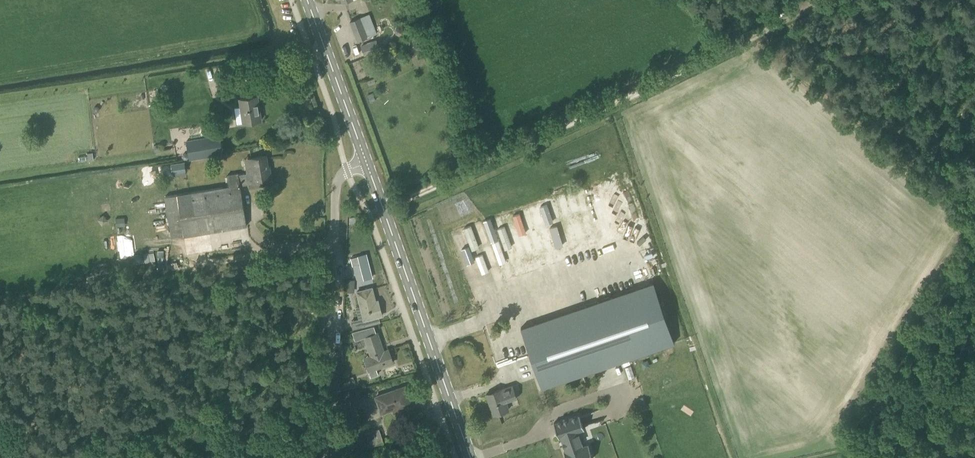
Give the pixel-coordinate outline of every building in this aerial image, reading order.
[(357,40),(367,37),(368,36),(361,17),(350,21),(357,40)] [(401,26),(397,28),(395,31),(396,35),(400,37),(403,36),(405,32),(404,28),(401,26)] [(366,55),(380,48),(376,39),(362,46),(366,55)] [(244,122),(261,120),(257,95),(240,98),(244,122)] [(189,158),(223,153),(220,134),(186,139),(189,158)] [(270,172),(267,155),(244,159),(247,173),(227,176),(229,187),(165,197),(171,237),(184,235),(184,236),(247,226),(240,186),(256,183),(273,181),(271,172),(270,172)] [(182,177),(195,175),(194,165),(180,167),(182,177)] [(366,255),(350,260),(352,267),(360,265),(364,281),(372,279),(366,255)] [(345,280),(345,291),(354,292),(354,280),(345,280)] [(376,300),(373,286),(356,291),(360,306),(356,307),(359,318),(351,321),(353,329),(381,321),(379,316),(383,315),(379,299),(376,300)] [(629,295),(516,334),(535,392),(650,353),(669,347),(649,289),(629,295)] [(383,349),(377,332),(365,337),(371,355),(375,368),(393,362),(388,347),(383,349)] [(516,395),(512,385),(487,394),(494,414),(508,409),(505,399),(516,395)] [(413,405),(406,386),(396,389),(385,393),(376,396),(382,412),(403,405),(404,408),(413,405)] [(553,419),(558,433),(559,433),(565,448),(563,448),(566,457),(581,457),(592,454),(587,440),(579,443),(574,428),(583,424),(578,410),(553,419)] [(366,448),(375,445),(384,442),(379,428),(372,431),(375,439),(364,442),(366,448)]
